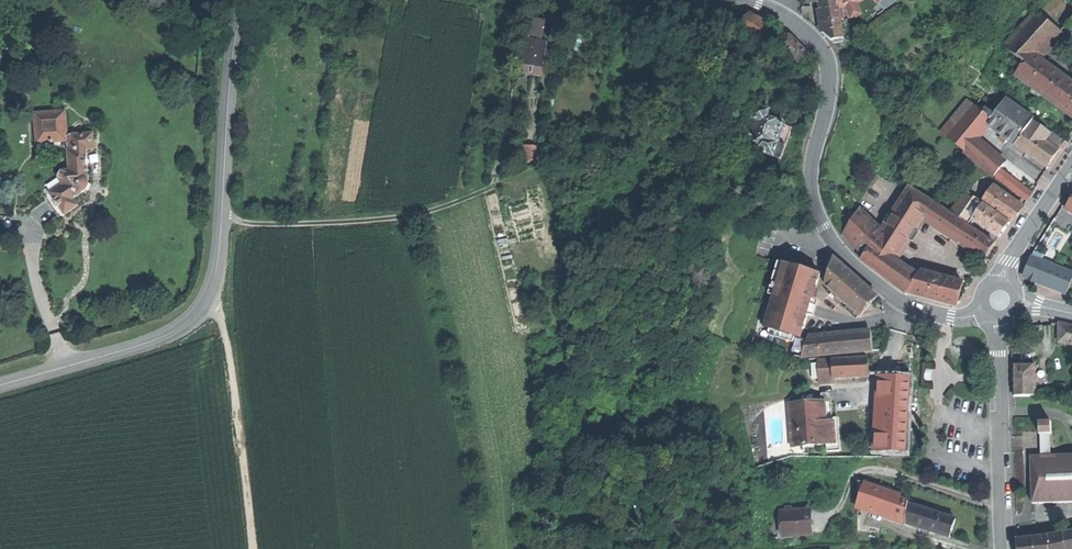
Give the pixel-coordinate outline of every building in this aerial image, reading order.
[(826,36),(831,41),(844,38),(838,0),(830,0),(821,1),(824,23),(826,36)] [(860,0),(839,0),(840,8),(860,0)] [(767,23),(749,12),(739,27),(756,38),(767,23)] [(1015,76),(1026,84),(1039,57),(1061,33),(1036,13),(1005,47),(1024,63),(1015,76)] [(539,75),(547,21),(527,18),(519,72),(539,75)] [(781,37),(769,48),(776,56),(784,48),(801,65),(810,57),(793,38),(785,33),(781,37)] [(1071,118),(1071,82),(1039,57),(1026,84),(1071,118)] [(980,100),(949,138),(966,151),(976,140),(988,125),(997,112),(980,100)] [(1006,100),(997,112),(988,125),(1002,135),(1007,138),(1015,145),(1033,121),(1034,120),(1006,100)] [(771,112),(759,108),(747,141),(752,143),(751,147),(756,149),(755,151),(782,160),(787,146),(793,129),(768,120),(771,112)] [(65,113),(35,113),(35,143),(66,143),(67,171),(61,171),(54,180),(58,185),(46,194),(62,218),(75,209),(70,201),(77,195),(83,193),(86,189),(86,170),(86,151),(94,151),(93,135),(66,135),(65,113)] [(1054,157),(1058,151),(1053,147),(1044,141),(1050,133),(1033,121),(1015,145),(1047,167),(1054,157)] [(1053,147),(1059,139),(1050,133),(1044,141),(1053,147)] [(1067,144),(1059,138),(1059,139),(1053,147),(1058,151),(1059,152),(1060,153),(1067,144)] [(976,140),(966,151),(974,159),(995,176),(1000,169),(1005,164),(976,140)] [(537,162),(540,145),(524,143),(521,159),(537,162)] [(1033,194),(1000,169),(995,176),(1027,201),(1033,194)] [(891,214),(916,230),(925,217),(934,203),(910,187),(891,214)] [(1016,214),(1022,206),(995,187),(984,203),(1011,222),(1016,214)] [(974,196),(966,191),(951,212),(959,217),(974,196)] [(972,225),(975,220),(973,219),(983,204),(984,203),(974,197),(965,209),(966,210),(967,208),(974,213),(968,222),(972,225)] [(995,243),(934,203),(925,217),(986,257),(995,243)] [(975,220),(1000,237),(1005,230),(1010,223),(983,204),(973,219),(975,220)] [(961,217),(968,222),(974,213),(967,208),(966,210),(961,217)] [(843,236),(864,257),(871,245),(882,229),(861,209),(843,236)] [(885,224),(909,240),(916,230),(891,214),(885,224)] [(897,250),(901,253),(909,240),(885,224),(882,229),(871,245),(892,258),(897,250)] [(909,293),(918,277),(896,261),(892,258),(871,245),(864,257),(862,261),(907,295),(909,293)] [(892,258),(896,261),(901,253),(897,250),(892,258)] [(1044,255),(1034,251),(1032,257),(1042,261),(1043,260),(1044,255)] [(1066,293),(1071,279),(1071,273),(1042,261),(1032,257),(1026,272),(1043,279),(1041,284),(1056,290),(1066,293)] [(861,316),(878,297),(857,278),(835,259),(826,286),(861,316)] [(821,275),(785,263),(785,264),(777,262),(751,347),(795,357),(801,339),(801,340),(813,300),(817,301),(817,300),(816,300),(819,291),(816,290),(821,275)] [(909,293),(957,306),(960,295),(963,282),(921,271),(918,277),(909,293)] [(1024,277),(1041,284),(1043,279),(1026,272),(1024,277)] [(1059,322),(1059,342),(1071,344),(1071,325),(1059,322)] [(871,335),(809,341),(804,357),(872,351),(871,335)] [(850,378),(869,377),(868,359),(832,360),(833,366),(833,379),(850,378)] [(1014,363),(1014,396),(1035,396),(1035,363),(1014,363)] [(823,380),(833,379),(833,366),(821,369),(823,380)] [(872,455),(908,458),(909,418),(911,376),(876,375),(872,455)] [(800,447),(828,445),(827,428),(824,428),(824,420),(826,419),(825,403),(790,406),(792,432),(799,432),(800,447)] [(828,453),(841,452),(840,434),(839,419),(834,419),(829,419),(827,403),(825,403),(826,419),(824,420),(824,428),(827,428),(828,445),(828,453)] [(1039,422),(1039,434),(1051,434),(1051,422),(1039,422)] [(792,432),(793,447),(800,447),(799,432),(792,432)] [(1033,503),(1071,502),(1071,455),(1032,456),(1033,503)] [(909,501),(900,498),(900,495),(864,483),(862,504),(890,513),(906,519),(916,526),(922,508),(909,504),(909,501)] [(916,526),(950,537),(952,530),(956,519),(922,508),(916,526)] [(807,511),(792,512),(786,512),(781,512),(783,536),(809,535),(808,524),(807,511)] [(1063,533),(1066,548),(1071,548),(1071,531),(1063,533)] [(1018,539),(1019,548),(1066,548),(1063,533),(1044,537),(1018,539)]
